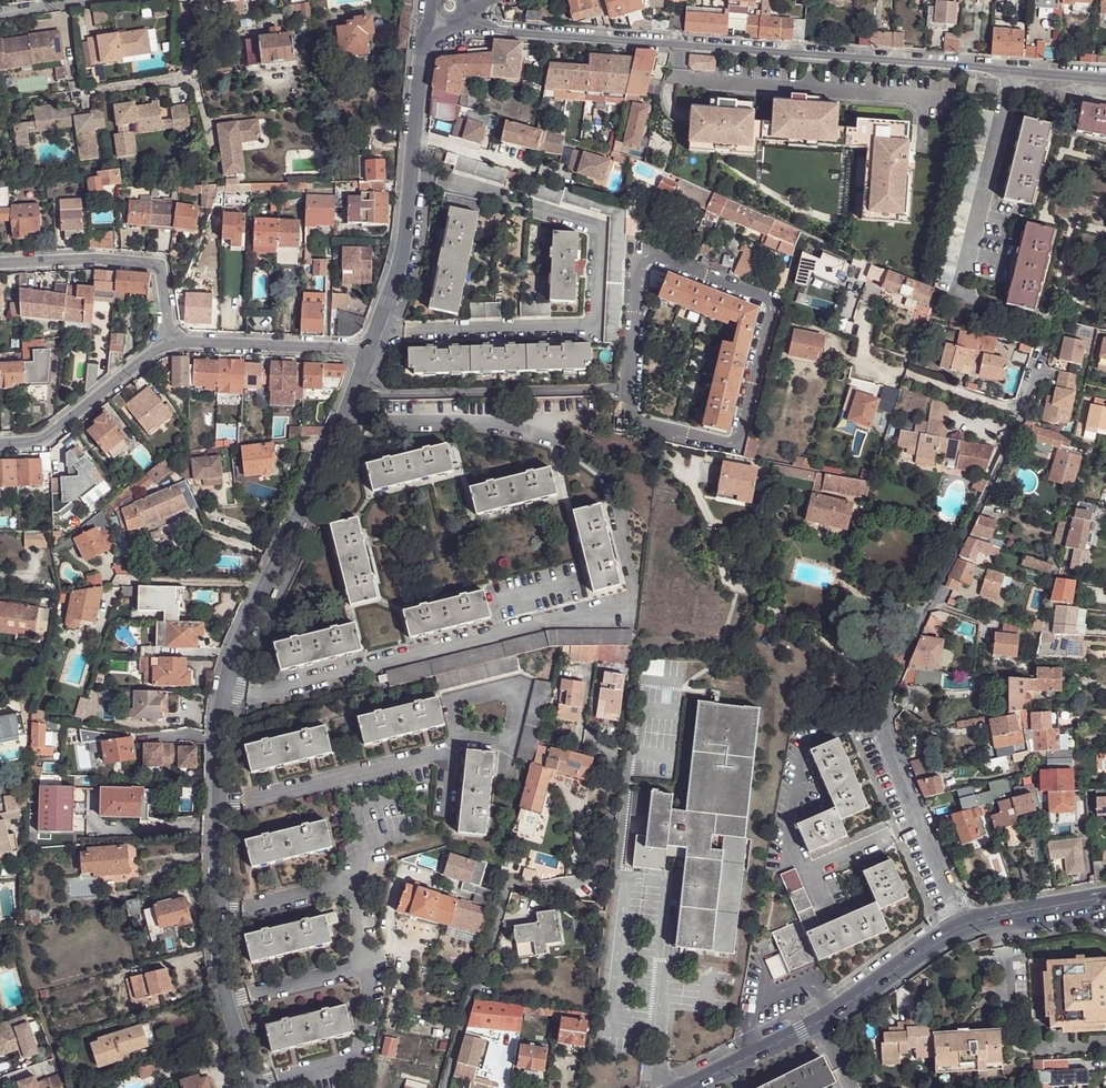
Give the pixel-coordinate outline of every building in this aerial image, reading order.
[(226,1),(227,12),(244,10),(243,0),(236,0),(226,1)] [(601,9),(597,10),(595,0),(569,0),(574,22),(596,15),(602,14),(601,9)] [(611,18),(624,14),(625,17),(630,16),(629,13),(643,9),(642,7),(640,0),(605,0),(611,18)] [(645,7),(645,8),(663,9),(663,0),(645,0),(645,7)] [(1059,0),(1036,0),(1035,8),(1058,9),(1059,0)] [(1062,4),(1073,5),(1072,12),(1089,13),(1090,0),(1063,0),(1062,4)] [(937,9),(929,9),(927,27),(945,28),(946,25),(955,26),(957,4),(937,2),(937,9)] [(303,19),(311,18),(309,4),(301,5),(302,9),(303,19)] [(408,49),(414,7),(403,6),(397,47),(408,49)] [(728,11),(686,8),(685,14),(727,17),(728,11)] [(766,9),(762,9),(762,11),(761,17),(769,18),(769,15),(766,15),(766,9)] [(505,20),(514,21),(514,10),(503,13),(505,20)] [(96,28),(108,26),(106,11),(94,13),(96,28)] [(525,21),(541,22),(542,12),(527,11),(525,21)] [(598,27),(606,27),(602,14),(596,15),(598,27)] [(727,17),(685,14),(686,17),(684,33),(726,36),(727,17)] [(684,33),(686,17),(674,16),(674,20),(673,32),(684,33)] [(760,38),(761,17),(756,17),(747,16),(745,37),(760,38)] [(769,18),(761,17),(760,38),(780,40),(781,19),(769,18)] [(341,57),(368,54),(366,36),(373,36),(371,18),(343,21),(344,29),(338,29),(341,57)] [(653,19),(644,19),(643,30),(651,30),(652,20),(653,19)] [(794,25),(794,20),(781,19),(780,40),(793,41),(794,25)] [(668,32),(669,32),(670,21),(652,20),(651,30),(668,32)] [(794,25),(793,41),(801,42),(804,42),(805,21),(794,20),(794,25)] [(996,20),(996,29),(1024,32),(1025,23),(996,20)] [(624,28),(638,30),(639,22),(625,21),(624,28)] [(872,29),(860,28),(859,46),(871,47),(871,40),(872,29)] [(259,38),(262,65),(262,66),(296,62),(293,34),(283,35),(283,29),(269,31),(269,37),(259,38)] [(996,29),(994,29),(992,56),(1026,58),(1026,50),(1023,50),(1024,32),(996,29)] [(143,41),(148,40),(146,30),(87,39),(91,65),(122,60),(122,58),(145,54),(143,41)] [(0,40),(0,70),(22,67),(21,63),(31,61),(31,65),(32,65),(32,64),(55,61),(54,50),(62,49),(59,32),(33,35),(34,40),(29,41),(28,36),(28,37),(2,41),(2,39),(0,40)] [(259,38),(245,40),(248,67),(262,65),(259,38)] [(958,53),(959,39),(953,39),(953,38),(945,38),(944,53),(958,53)] [(968,40),(959,39),(958,53),(967,54),(968,40)] [(892,49),(893,41),(871,40),(871,47),(892,49)] [(901,42),(893,41),(892,49),(901,50),(901,42)] [(435,72),(433,89),(458,96),(458,95),(468,96),(470,82),(460,81),(461,75),(519,81),(521,63),(522,52),(522,44),(493,42),(491,55),(444,59),(437,64),(435,72)] [(1038,51),(1026,50),(1026,58),(1045,60),(1046,43),(1039,43),(1038,51)] [(62,49),(54,50),(55,61),(63,60),(62,49)] [(656,53),(636,52),(635,59),(626,95),(646,97),(650,79),(656,53)] [(1092,56),(1092,55),(1081,54),(1080,63),(1091,64),(1092,56)] [(586,93),(626,95),(635,59),(589,56),(588,68),(586,93)] [(716,58),(690,56),(689,67),(692,71),(715,73),(716,58)] [(1092,56),(1091,64),(1105,65),(1105,58),(1099,57),(1093,56),(1092,56)] [(549,65),(545,89),(555,90),(554,99),(586,102),(586,93),(588,68),(549,65)] [(431,98),(455,105),(458,96),(433,89),(431,98)] [(453,120),(455,105),(431,98),(430,117),(443,120),(453,120)] [(718,102),(710,101),(710,109),(718,110),(718,102)] [(792,102),(775,101),(773,131),(772,136),(789,137),(789,144),(789,147),(790,141),(817,142),(816,149),(817,149),(818,139),(835,140),(838,106),(821,104),(805,103),(792,102)] [(161,124),(159,109),(158,102),(150,103),(151,105),(134,108),(133,104),(114,107),(117,127),(118,127),(119,135),(115,136),(118,158),(135,156),(132,133),(128,133),(127,125),(135,124),(136,127),(161,124)] [(710,109),(692,108),(689,144),(715,146),(715,151),(732,153),(733,147),(751,149),(753,112),(735,111),(736,103),(718,102),(718,110),(710,109)] [(613,119),(620,121),(624,105),(616,103),(613,119)] [(173,128),(189,125),(186,105),(170,107),(173,128)] [(648,109),(632,105),(630,116),(646,120),(648,109)] [(1100,106),(1099,108),(1082,105),(1077,132),(1095,136),(1095,137),(1100,138),(1101,137),(1105,138),(1105,108),(1100,106)] [(94,130),(105,128),(102,110),(82,114),(82,117),(75,118),(74,114),(73,110),(56,112),(56,106),(33,110),(35,125),(57,122),(58,130),(75,127),(80,161),(98,159),(94,130)] [(170,107),(159,109),(161,124),(162,129),(173,128),(170,107)] [(646,120),(630,116),(623,145),(639,149),(646,120)] [(467,121),(457,118),(453,137),(462,140),(467,121)] [(1004,200),(1032,207),(1036,190),(1037,190),(1039,183),(1037,183),(1040,173),(1046,150),(1047,150),(1049,143),(1047,143),(1051,125),(1024,119),(1020,138),(1018,137),(1017,142),(1019,143),(1010,177),(1009,177),(1007,182),(1009,182),(1004,200)] [(261,140),(258,120),(218,125),(224,176),(245,173),(241,142),(261,140)] [(480,145),(485,126),(467,121),(462,140),(480,145)] [(903,124),(857,121),(856,137),(856,141),(869,142),(874,148),(874,155),(903,157),(904,145),(904,144),(901,144),(903,124)] [(36,133),(58,130),(57,122),(35,125),(36,133)] [(500,143),(537,152),(542,133),(505,123),(500,143)] [(162,129),(161,124),(136,127),(137,133),(162,129)] [(26,125),(14,126),(17,148),(29,146),(26,125)] [(190,133),(189,125),(173,128),(174,135),(190,133)] [(773,131),(768,131),(767,142),(789,144),(789,137),(772,136),(773,131)] [(561,156),(564,146),(549,142),(550,136),(542,133),(537,152),(545,154),(545,153),(561,156)] [(856,137),(851,136),(850,148),(868,149),(865,190),(871,190),(874,155),(874,148),(869,142),(856,141),(856,137)] [(789,147),(816,149),(817,142),(790,141),(789,147)] [(715,146),(689,144),(689,153),(714,155),(715,151),(715,146)] [(904,145),(903,157),(912,157),(912,153),(907,145),(904,145)] [(732,153),(732,156),(750,157),(751,149),(733,147),(732,153)] [(604,182),(610,161),(574,150),(568,171),(604,182)] [(457,155),(447,153),(445,162),(455,165),(457,155)] [(484,164),(457,155),(455,165),(453,170),(503,185),(506,177),(517,180),(519,175),(508,171),(498,168),(484,164)] [(903,157),(874,155),(871,190),(870,213),(907,215),(908,193),(909,178),(906,178),(906,170),(902,170),(902,163),(915,163),(916,158),(903,157)] [(637,162),(629,158),(629,170),(628,176),(631,178),(632,176),(637,162)] [(370,182),(384,181),(384,163),(367,163),(367,181),(370,182)] [(915,163),(902,163),(902,170),(906,170),(906,178),(909,178),(908,193),(913,193),(915,163)] [(89,180),(91,192),(103,190),(102,186),(120,184),(117,170),(112,171),(90,174),(87,175),(87,180),(89,180)] [(719,217),(726,201),(714,196),(680,180),(673,196),(707,211),(719,217)] [(372,193),(370,182),(367,181),(362,182),(362,194),(372,193)] [(385,193),(384,181),(370,182),(372,193),(385,193)] [(619,343),(625,235),(626,219),(626,207),(565,188),(564,192),(536,183),(531,197),(560,206),(561,202),(610,217),(603,343),(619,343)] [(180,186),(179,194),(208,194),(208,186),(207,185),(180,186)] [(208,194),(217,194),(217,185),(208,186),(208,194)] [(217,194),(226,194),(226,193),(226,185),(217,185),(217,194)] [(252,185),(226,185),(226,193),(252,192),(252,191),(252,185)] [(13,220),(12,210),(8,210),(7,187),(4,187),(0,188),(0,220),(13,220)] [(138,195),(153,194),(153,187),(139,187),(138,195)] [(871,190),(865,190),(863,221),(911,224),(913,194),(908,193),(907,215),(870,213),(871,190)] [(450,209),(478,214),(481,200),(445,192),(441,208),(450,209)] [(361,199),(361,224),(387,224),(388,193),(385,193),(372,193),(362,194),(361,199)] [(308,197),(307,221),(334,222),(334,198),(308,197)] [(150,225),(174,228),(178,205),(178,201),(173,200),(165,199),(165,201),(152,199),(152,203),(150,225)] [(347,224),(361,224),(361,199),(348,200),(347,224)] [(626,207),(626,219),(634,220),(635,200),(627,199),(626,207)] [(65,231),(80,230),(83,230),(82,200),(60,201),(62,231),(65,231)] [(280,203),(279,208),(291,208),(291,200),(280,200),(280,203)] [(767,237),(773,222),(766,219),(726,201),(719,217),(767,237)] [(129,224),(150,225),(152,203),(131,202),(129,224)] [(272,211),(279,212),(279,208),(280,203),(272,203),(272,211)] [(178,205),(174,228),(197,232),(199,208),(178,205)] [(37,206),(12,207),(12,210),(13,220),(13,239),(26,238),(26,232),(38,232),(37,206)] [(235,208),(225,207),(224,215),(234,215),(235,208)] [(476,224),(478,214),(450,209),(445,229),(444,228),(443,233),(439,234),(438,247),(438,250),(440,251),(439,259),(467,265),(469,257),(468,256),(469,248),(471,248),(474,232),(473,232),(474,223),(476,224)] [(716,223),(719,217),(707,211),(703,218),(716,223)] [(95,224),(113,223),(112,214),(95,215),(95,224)] [(224,239),(223,240),(232,241),(232,248),(232,251),(246,252),(247,216),(234,215),(224,215),(224,239)] [(625,235),(633,238),(634,220),(626,219),(625,235)] [(255,247),(277,248),(278,221),(256,220),(255,247)] [(278,221),(277,248),(298,249),(299,249),(300,222),(278,221)] [(794,248),(799,234),(773,222),(767,237),(794,248)] [(1054,232),(1027,225),(1023,242),(1021,242),(1020,248),(1021,248),(1012,282),(1011,282),(1009,287),(1011,288),(1006,305),(1033,312),(1038,295),(1039,296),(1041,289),(1039,288),(1048,255),(1050,256),(1051,249),(1050,248),(1054,232)] [(549,302),(550,302),(575,303),(576,279),(576,276),(573,276),(574,269),(574,262),(577,263),(577,262),(577,259),(578,234),(573,234),(553,233),(552,249),(553,249),(553,258),(552,258),(550,276),(552,276),(552,285),(550,285),(549,302)] [(114,249),(114,235),(113,235),(113,234),(89,235),(90,249),(97,248),(104,249),(108,249),(114,249)] [(792,257),(794,248),(767,237),(764,245),(792,257)] [(705,248),(702,247),(697,244),(693,254),(701,257),(705,248)] [(758,255),(745,248),(733,274),(747,280),(758,255)] [(372,249),(343,249),(343,260),(343,267),(342,277),(354,277),(354,281),(371,281),(372,249)] [(846,273),(850,263),(824,253),(821,260),(803,253),(791,283),(802,287),(807,275),(833,285),(835,280),(842,283),(846,273)] [(721,265),(729,268),(731,258),(723,256),(721,265)] [(466,274),(467,265),(439,259),(438,267),(434,266),(431,277),(429,282),(432,285),(432,289),(433,289),(428,309),(444,313),(457,315),(459,307),(457,306),(459,297),(460,298),(464,282),(462,282),(464,273),(466,274)] [(326,276),(326,260),(314,260),(314,265),(313,277),(326,276)] [(858,277),(862,268),(850,263),(846,273),(858,277)] [(928,307),(934,292),(921,287),(904,280),(887,273),(864,263),(862,268),(858,277),(858,280),(881,289),(908,299),(918,303),(928,307)] [(583,270),(574,269),(573,276),(576,276),(576,279),(580,279),(580,276),(583,277),(583,270)] [(117,273),(96,271),(95,289),(94,291),(94,299),(114,301),(115,293),(117,273)] [(151,276),(117,273),(115,293),(114,301),(114,304),(123,305),(124,293),(149,296),(149,287),(151,276)] [(666,276),(657,298),(727,325),(729,320),(739,324),(734,345),(723,343),(703,428),(726,433),(755,310),(666,276)] [(54,295),(66,297),(68,287),(56,285),(54,295)] [(94,291),(95,289),(68,287),(66,297),(63,322),(91,324),(93,308),(94,299),(94,291)] [(54,295),(21,291),(21,303),(22,317),(63,322),(66,297),(54,295)] [(339,311),(347,314),(348,295),(333,294),(332,310),(339,311)] [(213,296),(186,295),(185,320),(188,323),(212,324),(213,296)] [(813,297),(810,305),(831,312),(834,304),(813,297)] [(905,307),(915,310),(918,303),(908,299),(905,307)] [(951,328),(960,330),(964,304),(955,300),(951,328)] [(550,317),(550,302),(549,302),(519,303),(520,318),(550,317)] [(22,317),(21,303),(11,303),(12,318),(22,317)] [(470,304),(470,320),(500,318),(500,303),(494,303),(470,304)] [(918,303),(915,310),(929,315),(931,309),(928,307),(918,303)] [(303,304),(301,332),(323,333),(325,305),(303,304)] [(793,314),(779,309),(777,321),(790,326),(793,314)] [(347,314),(339,311),(338,338),(350,338),(362,331),(365,321),(347,314)] [(1028,324),(1018,321),(1016,331),(1026,333),(1028,324)] [(789,356),(815,362),(816,353),(821,353),(821,349),(824,338),(794,331),(789,356)] [(994,349),(997,338),(979,334),(977,345),(994,349)] [(123,337),(111,336),(110,344),(122,345),(123,337)] [(548,341),(548,346),(549,346),(549,349),(562,349),(562,346),(562,342),(556,343),(555,340),(554,340),(554,339),(548,340),(548,341)] [(1064,339),(1059,362),(1081,367),(1086,344),(1064,339)] [(23,343),(23,353),(24,365),(35,364),(34,353),(40,352),(40,341),(23,343)] [(492,343),(492,348),(492,350),(505,350),(505,347),(505,344),(499,344),(499,342),(498,342),(491,341),(492,343)] [(964,360),(972,362),(973,360),(977,345),(961,341),(960,348),(945,345),(939,369),(960,373),(964,360)] [(449,349),(449,346),(443,346),(442,343),(441,343),(435,343),(435,344),(435,349),(436,349),(436,352),(449,351),(449,349)] [(122,345),(110,344),(110,352),(107,375),(118,367),(118,361),(121,361),(123,345),(122,345)] [(527,347),(528,372),(538,372),(538,370),(547,370),(547,372),(563,371),(563,370),(573,370),(573,371),(585,371),(585,364),(590,364),(590,345),(565,346),(562,346),(562,349),(549,349),(549,346),(548,346),(545,346),(527,347)] [(972,362),(969,375),(978,377),(978,376),(1002,381),(1007,361),(993,357),(994,349),(977,345),(973,360),(972,362)] [(516,373),(528,372),(527,347),(508,347),(505,347),(505,350),(492,350),(492,348),(489,348),(471,348),(471,374),(482,374),(482,372),(491,372),(491,373),(507,373),(507,372),(516,371),(516,373)] [(460,374),(471,374),(471,348),(452,349),(449,349),(449,351),(436,352),(436,349),(435,349),(433,349),(408,350),(408,369),(413,369),(413,375),(425,375),(425,373),(435,373),(435,375),(451,374),(451,373),(460,373),(460,374)] [(35,364),(24,365),(25,384),(48,383),(50,352),(40,352),(34,353),(35,364)] [(23,353),(14,354),(15,365),(24,365),(23,353)] [(0,390),(12,389),(12,385),(25,384),(24,365),(15,365),(7,365),(6,354),(0,354),(0,387),(0,390)] [(172,387),(189,387),(189,385),(189,365),(189,359),(187,359),(175,359),(175,370),(172,370),(172,387)] [(960,373),(969,375),(972,362),(964,360),(960,373)] [(245,362),(219,361),(219,362),(218,387),(243,388),(244,364),(245,362)] [(218,387),(219,362),(196,362),(195,365),(195,385),(218,387)] [(296,364),(271,363),(271,371),(270,385),(270,390),(295,391),(295,382),(296,364)] [(270,385),(271,371),(262,371),(262,365),(244,364),(243,388),(261,389),(261,384),(270,385)] [(304,382),(304,364),(296,364),(295,382),(304,382)] [(345,366),(304,364),(304,382),(304,389),(323,390),(323,377),(344,378),(347,368),(345,366)] [(94,385),(96,384),(98,366),(88,365),(86,383),(86,388),(85,393),(94,385)] [(155,365),(147,371),(155,381),(163,375),(155,365)] [(1060,373),(1058,381),(1077,385),(1079,377),(1060,373)] [(344,378),(323,377),(323,390),(339,390),(344,378)] [(1077,385),(1058,381),(1054,398),(1051,397),(1049,405),(1047,404),(1043,422),(1060,426),(1060,424),(1061,422),(1062,418),(1068,419),(1077,385)] [(295,391),(270,390),(270,404),(294,405),(294,399),(303,399),(304,389),(304,382),(295,382),(295,391)] [(136,403),(128,409),(146,433),(155,426),(163,419),(165,423),(173,417),(150,387),(139,395),(145,402),(139,407),(136,403)] [(842,411),(849,414),(856,393),(857,390),(850,387),(842,411)] [(856,393),(849,414),(847,421),(870,429),(879,401),(867,397),(864,396),(856,393)] [(126,406),(128,409),(136,403),(139,407),(145,402),(139,395),(126,406)] [(950,408),(933,404),(930,419),(947,422),(950,408)] [(1090,406),(1085,428),(1096,430),(1105,432),(1105,409),(1090,406)] [(10,411),(2,412),(3,426),(11,425),(10,411)] [(89,432),(105,453),(122,440),(125,438),(106,414),(96,422),(98,425),(89,432)] [(157,429),(165,423),(163,419),(155,426),(157,429)] [(930,419),(929,419),(928,424),(916,422),(914,433),(900,430),(897,447),(907,449),(908,449),(909,445),(917,447),(915,455),(915,458),(917,459),(932,462),(934,462),(936,454),(943,456),(942,461),(956,463),(955,471),(969,473),(970,468),(985,473),(994,449),(945,439),(942,438),(943,433),(947,430),(948,423),(947,422),(930,419)] [(627,421),(618,420),(618,431),(627,431),(627,421)] [(1071,438),(1024,424),(1018,436),(1034,440),(1032,448),(1049,453),(1051,446),(1059,448),(1051,477),(1072,484),(1082,451),(1068,447),(1071,438)] [(302,433),(302,437),(320,435),(324,428),(302,428),(302,433)] [(224,433),(216,433),(215,448),(229,446),(229,440),(224,440),(224,433)] [(744,458),(754,460),(759,439),(749,437),(744,458)] [(122,440),(105,453),(111,460),(128,446),(122,440)] [(431,476),(437,475),(454,470),(447,443),(430,448),(424,449),(389,458),(384,460),(367,464),(373,491),(391,487),(397,485),(431,476)] [(1094,445),(1086,443),(1083,455),(1090,457),(1094,445)] [(271,457),(274,456),(273,444),(242,448),(245,477),(273,473),(271,457)] [(917,447),(909,445),(908,449),(907,449),(906,453),(915,455),(917,447)] [(105,479),(77,446),(67,454),(68,461),(71,461),(71,466),(74,466),(79,473),(79,476),(52,478),(52,493),(63,493),(64,502),(74,502),(80,496),(87,490),(90,492),(105,479)] [(1013,446),(1009,455),(1017,458),(1021,449),(1013,446)] [(203,479),(222,477),(219,448),(181,454),(182,461),(182,462),(184,477),(185,480),(194,479),(195,480),(203,479)] [(178,461),(182,461),(181,454),(181,452),(172,453),(160,463),(127,489),(132,495),(135,493),(142,488),(144,491),(154,482),(156,485),(176,469),(173,465),(178,461)] [(794,467),(804,469),(806,462),(806,460),(797,457),(794,467)] [(41,461),(17,462),(18,487),(41,486),(41,461)] [(0,462),(0,488),(1,488),(18,487),(17,462),(0,462)] [(738,495),(752,497),(757,469),(722,462),(717,486),(722,488),(721,492),(734,494),(735,490),(739,491),(738,495)] [(804,469),(814,471),(815,464),(806,462),(804,469)] [(823,473),(843,477),(844,470),(824,466),(823,473)] [(534,500),(539,499),(557,494),(551,467),(533,471),(527,473),(493,481),(487,483),(469,487),(476,514),(494,510),(499,509),(534,500)] [(871,481),(873,473),(863,471),(861,480),(871,481)] [(825,475),(815,473),(813,481),(811,491),(811,493),(820,496),(822,488),(825,475)] [(866,497),(870,483),(825,475),(822,488),(866,497)] [(222,477),(203,479),(204,486),(223,484),(222,477)] [(982,495),(988,482),(977,477),(971,489),(982,495)] [(144,527),(144,528),(158,521),(170,516),(188,508),(178,485),(134,505),(144,527)] [(751,503),(752,497),(738,495),(739,491),(735,490),(734,494),(721,492),(722,488),(717,486),(716,491),(715,496),(751,503)] [(87,490),(80,496),(83,498),(90,492),(87,490)] [(854,505),(820,496),(811,493),(805,519),(847,531),(854,505)] [(129,531),(144,527),(134,505),(124,509),(128,517),(125,518),(125,520),(127,530),(128,530),(129,531)] [(588,569),(589,575),(593,592),(621,585),(616,568),(615,563),(607,528),(605,523),(601,505),(573,511),(578,530),(579,535),(588,569)] [(51,549),(52,554),(76,542),(85,561),(116,546),(102,509),(62,542),(61,542),(54,548),(51,549)] [(1091,513),(1076,510),(1075,511),(1073,518),(1090,521),(1091,513)] [(1072,524),(1073,518),(1062,514),(1060,521),(1072,524)] [(978,517),(971,533),(991,539),(996,523),(978,517)] [(344,581),(346,588),(350,605),(378,598),(373,581),(371,575),(363,541),(362,535),(357,518),(330,525),(334,542),(336,549),(344,581)] [(1090,521),(1073,518),(1072,524),(1065,547),(1083,551),(1090,521)] [(1065,547),(1072,524),(1058,521),(1052,544),(1065,547)] [(698,540),(699,530),(685,528),(684,539),(698,540)] [(47,544),(47,532),(25,531),(25,544),(47,544)] [(997,556),(1000,549),(968,539),(959,557),(974,561),(978,552),(988,555),(989,553),(997,556)] [(1083,551),(1065,547),(1063,555),(1082,558),(1083,551)] [(1057,575),(1060,567),(1035,559),(1033,568),(1057,575)] [(1009,590),(1013,578),(958,560),(949,579),(970,585),(972,577),(982,580),(983,582),(980,592),(998,598),(1001,588),(1009,590)] [(1068,565),(1061,563),(1060,567),(1057,575),(1056,579),(1064,580),(1068,565)] [(123,565),(113,566),(117,575),(126,575),(123,565)] [(92,575),(95,588),(99,587),(102,588),(100,574),(92,575)] [(86,576),(88,586),(89,589),(95,588),(92,575),(86,576)] [(1064,580),(1056,579),(1056,581),(1054,590),(1051,601),(1071,603),(1074,582),(1064,580)] [(139,596),(139,587),(123,586),(123,588),(120,596),(139,596)] [(95,623),(102,588),(99,587),(95,588),(89,589),(86,590),(83,590),(72,592),(66,624),(69,628),(75,629),(79,626),(80,620),(95,623)] [(165,612),(166,588),(139,587),(139,596),(138,611),(165,612)] [(183,602),(184,588),(166,588),(165,612),(165,619),(179,619),(180,602),(183,602)] [(468,624),(473,623),(491,618),(484,591),(466,595),(461,597),(426,605),(421,607),(403,611),(410,638),(428,634),(433,633),(468,624)] [(16,635),(17,633),(34,635),(38,608),(0,603),(0,633),(16,635)] [(1078,611),(1078,608),(1070,608),(1056,606),(1053,623),(1052,634),(1070,635),(1074,635),(1075,632),(1078,611)] [(1088,635),(1092,610),(1082,609),(1081,612),(1078,611),(1075,632),(1078,632),(1077,635),(1088,635)] [(1031,629),(1042,633),(1044,623),(1034,620),(1031,629)] [(1017,658),(1021,626),(1004,621),(1003,634),(996,633),(992,655),(1017,658)] [(167,647),(168,622),(164,623),(159,622),(159,647),(167,647)] [(197,636),(197,623),(179,623),(168,622),(167,647),(197,648),(197,636)] [(1042,633),(1052,634),(1053,623),(1045,622),(1044,623),(1042,633)] [(338,657),(344,655),(362,651),(355,623),(337,628),(331,629),(297,638),(292,639),(274,644),(281,671),(299,667),(304,665),(338,657)] [(388,681),(389,686),(435,675),(515,655),(547,647),(561,647),(563,647),(572,646),(599,646),(627,646),(632,646),(632,630),(554,631),(546,632),(385,672),(386,674),(388,681)] [(1069,645),(1070,635),(1052,634),(1042,633),(1038,646),(1036,655),(1082,657),(1083,646),(1069,645)] [(920,638),(909,665),(907,669),(918,670),(938,672),(943,642),(929,640),(920,638)] [(570,660),(572,646),(563,647),(561,659),(570,660)] [(597,660),(599,646),(572,646),(570,660),(570,661),(597,661),(597,660)] [(626,659),(627,646),(599,646),(597,660),(625,664),(626,659)] [(635,660),(637,646),(632,646),(627,646),(626,659),(635,660)] [(154,658),(159,658),(159,647),(141,647),(140,658),(154,658)] [(515,655),(435,675),(439,690),(519,670),(515,655)] [(186,672),(186,658),(160,658),(159,658),(154,658),(141,658),(140,672),(145,673),(153,673),(153,684),(153,685),(190,686),(191,672),(186,672)] [(663,661),(646,660),(644,674),(662,675),(663,661)] [(907,669),(902,681),(913,683),(918,670),(907,669)] [(1028,681),(1026,691),(1058,692),(1058,684),(1058,677),(1058,669),(1036,669),(1036,670),(1035,681),(1028,681)] [(938,672),(918,670),(913,683),(940,686),(945,673),(938,672)] [(598,711),(621,714),(626,675),(606,672),(604,684),(607,684),(607,689),(602,688),(598,711)] [(153,673),(145,673),(145,684),(153,684),(153,673)] [(380,683),(388,681),(386,674),(378,676),(380,683)] [(1014,712),(1020,711),(1021,707),(1024,697),(1026,691),(1028,681),(1008,678),(1008,713),(1014,712)] [(567,706),(560,705),(558,719),(581,722),(586,683),(564,679),(562,691),(569,692),(567,706)] [(540,735),(552,684),(536,680),(518,761),(533,764),(538,747),(540,735)] [(562,691),(560,705),(567,706),(569,692),(562,691)] [(166,696),(166,692),(134,692),(134,698),(134,710),(129,709),(129,718),(134,718),(134,719),(160,720),(160,710),(168,710),(168,696),(166,696)] [(41,699),(35,698),(34,703),(31,713),(31,718),(33,719),(35,718),(41,699)] [(381,713),(374,714),(358,718),(365,746),(382,742),(388,740),(422,732),(428,730),(445,726),(438,698),(421,702),(414,704),(381,713)] [(99,700),(89,699),(84,714),(101,715),(101,702),(99,702),(99,700)] [(646,837),(645,847),(666,850),(667,846),(686,848),(685,858),(681,892),(675,947),(734,954),(747,839),(744,839),(758,709),(698,702),(686,812),(671,810),(672,795),(658,793),(659,790),(652,789),(646,837)] [(620,721),(621,714),(598,711),(597,718),(620,721)] [(1031,714),(1031,711),(1020,711),(1022,721),(1024,731),(1032,731),(1058,730),(1058,713),(1031,714)] [(26,735),(22,715),(0,719),(0,740),(26,735)] [(1000,736),(993,737),(995,748),(1023,743),(1021,732),(1018,733),(1016,722),(1015,716),(998,719),(1000,736)] [(974,725),(973,719),(957,722),(958,728),(974,725)] [(990,720),(993,737),(1000,736),(998,719),(990,720)] [(44,748),(45,725),(33,723),(32,747),(44,748)] [(308,731),(301,733),(269,741),(262,742),(245,747),(252,774),(269,769),(275,768),(310,759),(315,758),(332,754),(325,727),(308,731)] [(82,730),(79,729),(82,743),(103,740),(103,737),(100,737),(100,733),(95,732),(82,730)] [(1058,736),(1058,730),(1032,731),(1033,738),(1034,751),(1046,751),(1057,750),(1066,750),(1066,736),(1058,736)] [(117,735),(100,733),(100,737),(103,737),(103,740),(103,741),(118,739),(117,735)] [(118,739),(103,741),(106,763),(135,759),(132,737),(130,738),(118,739)] [(809,750),(834,808),(839,821),(868,808),(859,789),(857,783),(848,763),(846,757),(837,738),(809,750)] [(1033,738),(1026,738),(1027,747),(1028,752),(1034,751),(1033,738)] [(170,763),(170,745),(144,745),(144,767),(161,767),(161,770),(170,770),(170,763)] [(179,745),(170,745),(170,763),(179,763),(178,769),(196,769),(197,748),(190,748),(179,748),(179,745)] [(53,748),(44,748),(32,747),(32,755),(53,756),(53,748)] [(591,757),(538,747),(533,764),(520,810),(541,815),(554,771),(587,781),(591,757)] [(1028,752),(1027,747),(1018,749),(1018,750),(1011,751),(1012,755),(1013,755),(1028,752)] [(1046,757),(1048,792),(1073,791),(1071,750),(1066,750),(1057,750),(1046,751),(1046,757)] [(461,810),(460,816),(459,833),(486,836),(488,819),(489,812),(492,778),(493,771),(495,753),(467,751),(465,769),(464,774),(461,810)] [(1029,757),(1028,752),(1013,755),(1012,755),(1013,761),(1029,758),(1029,757)] [(916,775),(931,772),(929,757),(910,761),(916,775)] [(1008,771),(1005,757),(983,761),(985,772),(986,775),(1008,771)] [(1040,785),(1040,793),(1048,792),(1047,771),(1039,771),(1040,785)] [(930,797),(943,794),(939,775),(925,779),(930,797)] [(925,798),(930,797),(925,779),(918,781),(925,798)] [(964,788),(957,790),(963,812),(971,810),(977,808),(980,807),(987,805),(998,803),(1012,799),(1007,779),(988,783),(991,792),(974,796),(972,787),(964,788)] [(1038,785),(1019,789),(1021,797),(1031,794),(1037,793),(1040,793),(1040,785),(1038,785)] [(40,787),(38,832),(73,833),(74,788),(40,787)] [(144,801),(145,790),(102,789),(101,817),(140,818),(142,818),(143,801),(144,801)] [(154,790),(145,790),(144,801),(143,801),(142,818),(140,818),(140,820),(141,820),(141,822),(140,822),(140,824),(149,824),(149,822),(148,822),(149,808),(149,796),(154,796),(154,790)] [(1096,790),(1096,816),(1105,816),(1105,790),(1100,790),(1096,790)] [(1073,791),(1048,792),(1048,797),(1049,814),(1074,813),(1073,791)] [(1074,821),(1089,820),(1087,796),(1086,791),(1073,791),(1074,813),(1074,821)] [(1042,819),(1043,822),(1050,822),(1049,814),(1048,797),(1048,792),(1040,793),(1037,793),(1038,799),(1042,819)] [(29,798),(29,793),(9,798),(10,802),(11,811),(18,810),(28,808),(29,798)] [(1036,820),(1042,819),(1038,799),(1037,793),(1031,794),(1035,811),(1034,811),(1036,820)] [(1031,794),(1021,797),(1012,799),(1016,816),(1034,811),(1035,811),(1031,794)] [(1016,816),(1012,799),(998,803),(1001,813),(990,816),(995,831),(1003,829),(1018,825),(1016,816)] [(834,808),(796,825),(798,828),(808,853),(846,836),(839,821),(834,808)] [(987,835),(977,808),(971,810),(963,812),(960,812),(954,814),(952,814),(935,819),(937,825),(940,831),(955,825),(962,844),(987,835)] [(0,813),(0,821),(4,820),(20,817),(18,810),(11,811),(3,813),(0,813)] [(541,815),(520,810),(513,833),(535,838),(541,815)] [(0,821),(0,854),(19,851),(16,833),(8,835),(4,820),(0,821)] [(269,864),(274,863),(309,854),(315,853),(333,848),(325,821),(308,825),(301,827),(269,835),(262,837),(245,841),(252,868),(269,864)] [(1008,847),(1022,843),(1018,825),(1003,829),(1008,847)] [(666,855),(666,850),(645,847),(646,837),(636,835),(633,866),(664,870),(666,855)] [(1074,840),(1047,842),(1051,859),(1065,858),(1067,875),(1081,873),(1084,871),(1080,841),(1078,839),(1074,840)] [(81,854),(82,873),(94,872),(94,875),(95,875),(130,873),(128,846),(88,850),(88,854),(81,854)] [(666,855),(685,858),(686,848),(667,846),(666,850),(666,855)] [(476,864),(451,856),(445,876),(464,881),(461,890),(476,894),(473,903),(488,908),(493,892),(486,889),(480,887),(471,884),(470,884),(476,864)] [(477,860),(476,864),(470,884),(471,884),(480,887),(488,864),(477,860)] [(875,902),(878,910),(907,898),(890,860),(862,872),(875,902)] [(1095,883),(1105,881),(1104,874),(1103,861),(1093,863),(1094,876),(1095,883)] [(799,920),(805,933),(820,926),(795,868),(780,874),(799,920)] [(1035,893),(1043,892),(1039,870),(1030,872),(1033,886),(1034,889),(1035,893)] [(494,890),(495,884),(488,882),(486,889),(493,892),(494,890)] [(1000,899),(1014,897),(1009,882),(996,885),(1000,899)] [(449,927),(456,901),(418,888),(414,887),(406,884),(396,912),(449,927)] [(145,910),(151,936),(163,933),(162,928),(179,923),(179,925),(191,922),(185,898),(155,906),(155,907),(145,910)] [(127,902),(129,916),(143,912),(139,899),(127,902)] [(481,935),(487,911),(456,901),(449,927),(481,935)] [(887,931),(878,910),(875,902),(820,926),(805,933),(817,961),(887,931)] [(26,911),(25,927),(36,925),(36,911),(26,911)] [(534,943),(535,956),(547,955),(546,945),(562,943),(558,911),(536,913),(538,923),(514,926),(514,930),(513,930),(515,941),(516,941),(516,945),(534,943)] [(335,914),(326,916),(328,926),(338,923),(335,914)] [(269,930),(262,932),(245,936),(251,963),(269,959),(275,957),(309,949),(315,948),(332,944),(328,926),(326,916),(309,920),(302,922),(269,930)] [(789,974),(817,961),(805,933),(799,920),(771,933),(771,934),(789,974)] [(518,958),(535,956),(534,943),(516,945),(518,958)] [(5,958),(8,970),(17,967),(13,956),(5,958)] [(1075,960),(1045,962),(1046,973),(1048,1018),(1049,1029),(1061,1029),(1104,1027),(1105,1027),(1105,959),(1083,960),(1075,960)] [(164,968),(129,977),(135,999),(170,991),(164,968)] [(994,977),(984,977),(985,987),(995,987),(994,977)] [(468,1026),(521,1031),(524,1012),(525,1005),(480,1001),(476,1000),(468,1026)] [(524,1012),(557,1017),(557,1015),(558,1010),(525,1005),(524,1012)] [(289,1020),(282,1021),(265,1025),(271,1053),(289,1048),(294,1047),(329,1039),(334,1037),(352,1033),(346,1006),(328,1010),(322,1012),(289,1020)] [(558,1010),(557,1015),(584,1019),(585,1013),(558,1010)] [(0,1024),(0,1051),(2,1056),(21,1049),(24,1059),(39,1054),(28,1024),(25,1016),(0,1024)] [(914,1018),(906,1018),(906,1023),(907,1050),(916,1050),(916,1053),(934,1052),(932,1036),(930,1037),(929,1027),(923,1027),(915,1028),(915,1023),(914,1018)] [(584,1046),(587,1023),(563,1019),(559,1043),(584,1046)] [(907,1050),(906,1023),(897,1024),(897,1028),(897,1033),(889,1033),(883,1034),(883,1044),(881,1044),(881,1060),(899,1058),(899,1055),(907,1054),(907,1050)] [(121,1056),(128,1054),(148,1047),(142,1026),(98,1039),(99,1042),(91,1045),(99,1068),(121,1061),(123,1060),(121,1056)] [(957,1033),(932,1034),(932,1036),(934,1052),(934,1059),(934,1068),(976,1066),(976,1073),(985,1072),(985,1065),(1001,1064),(999,1030),(968,1032),(957,1033)] [(222,1040),(220,1034),(213,1037),(215,1043),(222,1040)] [(475,1077),(486,1041),(466,1035),(454,1076),(471,1081),(470,1087),(499,1087),(500,1084),(475,1077)] [(382,1055),(396,1058),(400,1040),(386,1037),(382,1055)] [(840,1037),(836,1039),(839,1046),(844,1043),(840,1037)] [(537,1071),(544,1072),(548,1050),(534,1047),(534,1044),(531,1044),(531,1047),(520,1045),(517,1067),(524,1069),(522,1078),(536,1080),(537,1071)] [(130,1060),(128,1054),(121,1056),(123,1060),(123,1062),(130,1060)] [(834,1082),(822,1057),(783,1076),(759,1087),(822,1087),(834,1082)] [(1033,1087),(1051,1087),(1051,1083),(1038,1084),(1038,1071),(1060,1070),(1060,1068),(1060,1060),(1032,1061),(1033,1085),(1033,1087)] [(143,1080),(151,1077),(157,1074),(153,1063),(138,1069),(143,1080)] [(1001,1071),(1001,1064),(985,1065),(985,1072),(1001,1071)] [(976,1066),(934,1068),(935,1075),(976,1073),(976,1066)] [(1051,1087),(1076,1086),(1075,1069),(1073,1069),(1073,1071),(1068,1071),(1068,1068),(1060,1068),(1060,1070),(1038,1071),(1038,1084),(1051,1083),(1051,1087)] [(1075,1069),(1076,1086),(1088,1085),(1087,1070),(1075,1069)] [(18,1083),(20,1087),(63,1087),(59,1076),(38,1083),(35,1077),(18,1083)] [(184,1087),(214,1087),(210,1077),(200,1081),(199,1076),(182,1082),(184,1087)]
